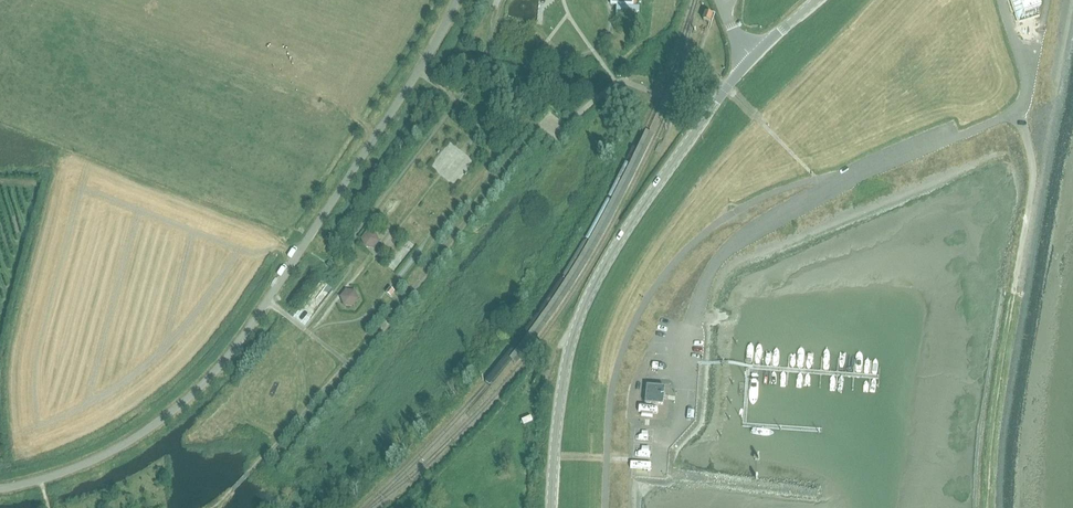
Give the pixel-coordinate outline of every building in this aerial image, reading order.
[(1021,11),(1041,5),(1040,0),(1018,0),(1021,11)] [(639,7),(616,6),(616,18),(638,19),(639,7)] [(712,16),(706,14),(703,21),(710,23),(712,16)] [(366,246),(373,247),(377,241),(375,235),(368,234),(364,240),(366,246)] [(354,293),(349,293),(347,292),(343,298),(345,304),(352,305),(357,300),(354,293)] [(663,405),(665,387),(647,386),(645,403),(663,405)]
